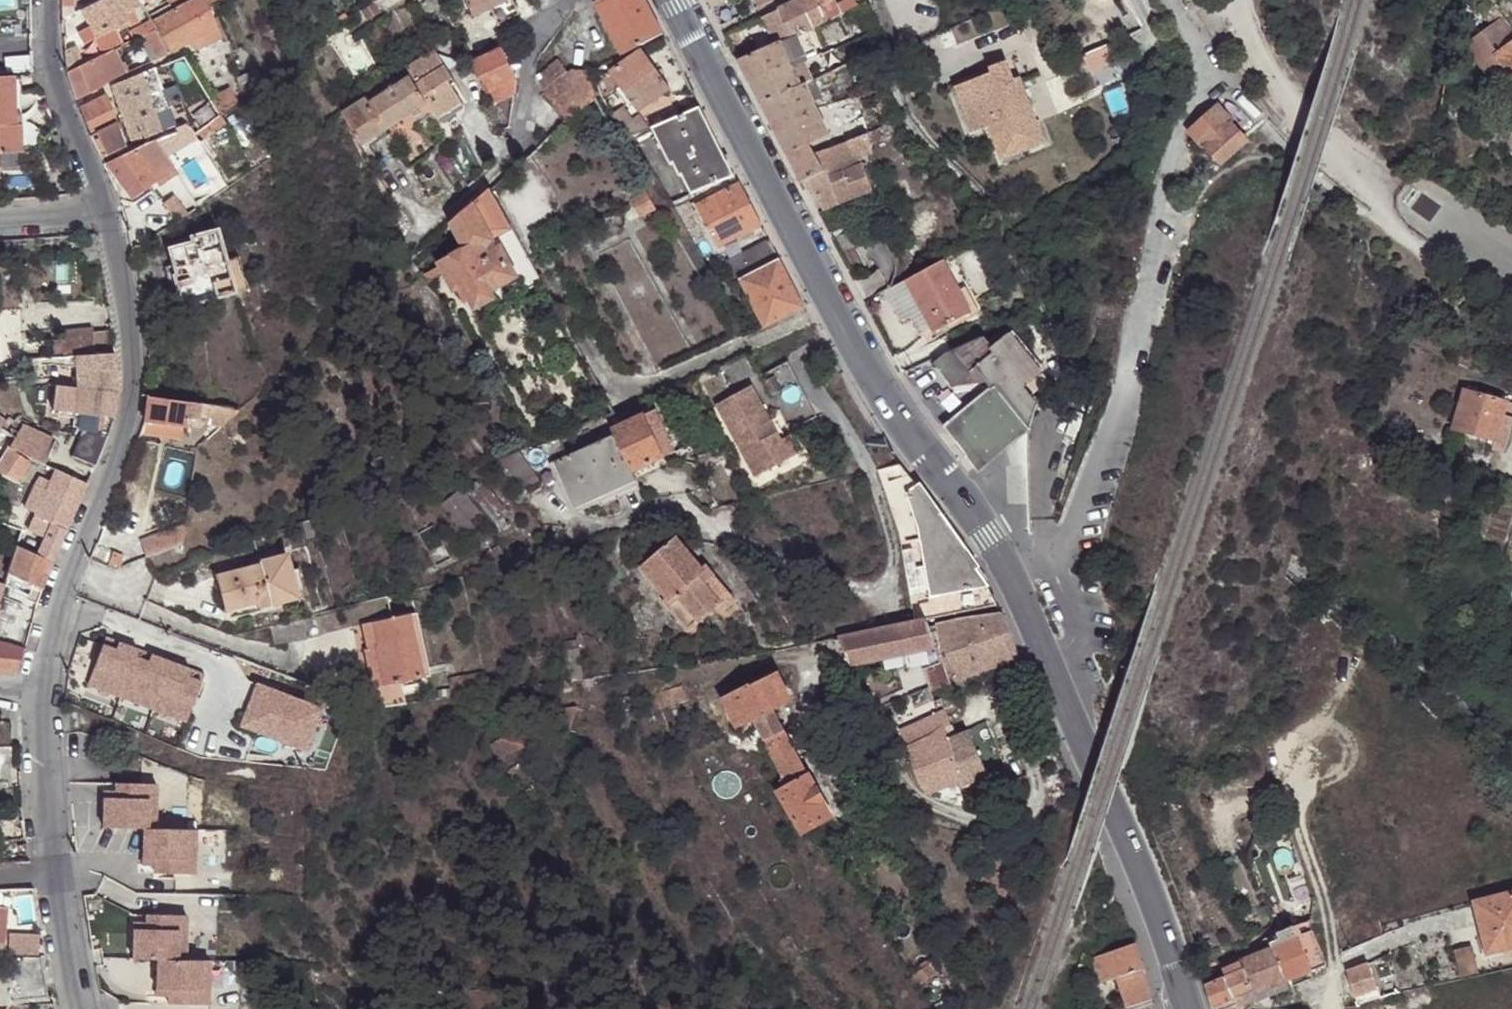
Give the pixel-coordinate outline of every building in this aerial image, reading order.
[(143,6),(142,4),(140,0),(101,0),(80,10),(89,27),(78,32),(83,43),(96,38),(103,52),(122,43),(111,21),(143,6)] [(206,0),(189,0),(172,10),(152,21),(156,29),(171,55),(193,45),(192,44),(207,34),(195,12),(208,4),(206,0)] [(172,10),(189,0),(168,0),(172,10)] [(469,15),(488,6),(485,0),(463,0),(469,15)] [(662,35),(644,0),(597,0),(594,1),(622,55),(662,35)] [(826,20),(817,0),(797,0),(778,9),(790,37),(826,20)] [(837,4),(835,0),(817,0),(826,20),(860,5),(859,0),(845,0),(837,4)] [(1495,7),(1486,14),(1511,51),(1511,29),(1495,7)] [(778,9),(762,17),(775,44),(779,42),(789,38),(790,37),(778,9)] [(156,29),(152,21),(129,33),(133,41),(147,34),(154,30),(156,29)] [(861,37),(869,34),(867,29),(859,33),(861,37)] [(147,34),(162,58),(169,56),(154,30),(147,34)] [(800,64),(789,38),(779,42),(788,65),(790,68),(799,64),(800,64)] [(775,44),(738,61),(749,82),(788,65),(779,42),(775,44)] [(1500,61),(1502,60),(1491,45),(1473,59),(1488,81),(1505,69),(1500,61)] [(514,78),(500,48),(469,63),(488,103),(513,92),(514,78)] [(425,104),(435,119),(460,103),(446,82),(451,79),(432,49),(403,68),(425,104)] [(609,73),(636,112),(669,89),(642,50),(609,73)] [(832,50),(811,59),(816,71),(837,62),(832,50)] [(1502,60),(1500,61),(1505,69),(1509,78),(1511,76),(1511,53),(1502,60)] [(67,73),(83,65),(79,55),(65,61),(66,71),(67,73)] [(104,55),(83,65),(67,73),(77,100),(99,89),(105,85),(110,81),(115,79),(104,55)] [(566,120),(594,98),(586,72),(571,70),(567,74),(558,61),(532,78),(532,82),(533,86),(535,89),(566,120)] [(965,84),(982,127),(985,125),(997,159),(1042,141),(1017,75),(1010,78),(1003,62),(986,68),(988,73),(965,84)] [(799,64),(790,68),(798,87),(803,85),(807,83),(799,64)] [(788,65),(749,82),(760,104),(798,87),(790,68),(788,65)] [(403,68),(401,66),(363,95),(365,99),(341,114),(361,145),(425,104),(403,68)] [(843,67),(812,81),(818,94),(849,82),(843,67)] [(971,132),(982,127),(965,84),(988,73),(986,68),(951,81),(971,132)] [(111,87),(132,145),(161,131),(148,96),(162,91),(155,69),(111,87)] [(15,114),(14,76),(0,76),(0,115),(15,114)] [(812,81),(807,83),(803,85),(811,103),(820,99),(818,94),(812,81)] [(798,87),(760,104),(773,128),(815,109),(811,103),(803,85),(798,87)] [(107,96),(80,108),(90,136),(101,159),(126,148),(107,96)] [(688,195),(735,176),(699,106),(647,128),(644,129),(664,166),(668,164),(674,176),(677,174),(688,195)] [(1207,146),(1232,124),(1234,123),(1221,108),(1205,121),(1192,133),(1202,145),(1205,148),(1207,146)] [(815,109),(773,128),(788,156),(811,145),(829,137),(815,109)] [(615,126),(622,138),(640,131),(632,117),(615,126)] [(868,134),(872,133),(869,126),(865,128),(862,120),(848,126),(853,141),(868,134)] [(177,135),(188,129),(183,122),(173,127),(175,132),(177,135)] [(1245,139),(1232,124),(1207,146),(1215,156),(1218,159),(1220,162),(1245,139)] [(22,150),(21,125),(0,126),(0,151),(22,150)] [(868,134),(853,141),(834,147),(843,172),(862,165),(860,158),(873,154),(868,134)] [(122,188),(123,189),(166,157),(154,140),(143,144),(155,162),(122,186),(122,188)] [(143,144),(105,165),(121,186),(122,186),(155,162),(143,144)] [(811,145),(788,156),(791,163),(801,181),(807,178),(822,171),(813,153),(815,153),(811,145)] [(815,154),(815,153),(813,153),(822,171),(807,178),(824,210),(873,191),(862,165),(843,172),(834,147),(815,154)] [(123,189),(132,199),(156,181),(159,186),(177,173),(166,157),(123,189)] [(717,247),(760,224),(739,184),(695,206),(717,247)] [(656,209),(643,185),(627,194),(640,217),(656,209)] [(532,266),(490,190),(451,224),(466,252),(421,275),(425,283),(446,272),(462,303),(472,299),(475,305),(490,297),(486,290),(532,266)] [(687,202),(672,209),(679,221),(693,214),(687,202)] [(404,215),(400,204),(390,211),(394,222),(404,215)] [(170,205),(146,221),(156,236),(180,219),(170,205)] [(696,224),(684,230),(691,245),(704,238),(696,224)] [(230,279),(225,261),(216,229),(188,237),(190,242),(167,248),(174,274),(171,275),(180,308),(216,298),(212,284),(230,279)] [(846,233),(836,238),(843,252),(853,246),(846,233)] [(751,270),(779,258),(770,241),(743,254),(751,270)] [(247,290),(237,258),(225,261),(230,279),(234,293),(247,290)] [(764,328),(804,307),(779,259),(739,279),(764,328)] [(969,313),(943,262),(906,282),(932,333),(969,313)] [(216,298),(234,293),(230,279),(212,284),(216,298)] [(111,329),(95,331),(97,356),(114,354),(111,329)] [(1040,373),(1005,329),(986,344),(981,337),(932,359),(952,386),(974,369),(990,388),(1025,433),(1030,429),(1029,427),(1020,417),(1035,405),(1022,388),(1040,373)] [(69,358),(97,356),(95,331),(62,334),(65,359),(69,358)] [(117,392),(114,354),(97,356),(69,358),(70,368),(76,368),(77,388),(56,386),(52,412),(74,414),(73,427),(83,428),(72,457),(96,466),(107,436),(84,427),(85,415),(114,418),(117,392)] [(788,361),(761,375),(774,402),(801,389),(788,361)] [(752,385),(716,405),(756,477),(791,458),(781,440),(752,385)] [(942,428),(976,473),(1025,433),(990,388),(942,428)] [(1483,389),(1481,394),(1491,398),(1493,392),(1483,389)] [(1491,398),(1481,394),(1464,391),(1454,428),(1495,439),(1501,420),(1505,402),(1491,398)] [(148,398),(149,396),(146,396),(143,421),(189,428),(190,418),(207,421),(209,406),(148,398)] [(189,428),(200,430),(205,425),(220,427),(239,410),(209,406),(207,421),(190,418),(189,428)] [(611,428),(614,434),(631,471),(674,452),(655,410),(611,428)] [(19,433),(0,418),(0,428),(16,440),(20,433),(19,433)] [(1501,420),(1495,439),(1501,441),(1506,422),(1501,420)] [(5,458),(9,451),(16,440),(0,428),(0,455),(5,458)] [(11,452),(43,466),(55,442),(22,428),(19,433),(20,433),(16,440),(9,451),(11,452)] [(614,434),(568,454),(590,502),(635,482),(631,471),(614,434)] [(798,454),(788,436),(781,440),(791,458),(798,454)] [(9,451),(5,458),(0,467),(0,488),(4,475),(20,482),(29,465),(11,452),(9,451)] [(590,502),(568,454),(551,462),(571,510),(590,502)] [(926,620),(996,605),(975,563),(961,541),(944,517),(923,493),(902,468),(899,464),(876,470),(901,539),(904,548),(906,559),(913,622),(926,620)] [(67,530),(87,485),(55,471),(34,515),(36,516),(31,527),(47,533),(38,556),(52,563),(67,530)] [(142,540),(148,556),(181,543),(184,525),(142,540)] [(640,567),(669,602),(700,576),(704,572),(701,568),(675,537),(640,567)] [(114,551),(94,543),(89,557),(109,565),(114,551)] [(42,588),(52,563),(38,556),(17,546),(9,574),(42,588)] [(224,611),(232,609),(268,600),(269,605),(297,599),(289,570),(285,555),(258,562),(259,565),(215,576),(224,611)] [(484,568),(491,578),(509,567),(506,562),(484,568)] [(723,613),(737,601),(706,564),(701,568),(704,572),(700,576),(723,603),(718,607),(723,613)] [(289,570),(297,599),(306,596),(299,567),(289,570)] [(718,607),(723,603),(700,576),(669,602),(679,613),(693,630),(718,607)] [(268,600),(232,609),(234,615),(269,605),(268,600)] [(0,604),(0,637),(10,641),(20,610),(0,604)] [(416,612),(409,614),(423,677),(430,676),(416,612)] [(409,614),(372,621),(377,643),(374,644),(383,685),(423,677),(409,614)] [(1008,628),(1002,614),(928,627),(931,635),(937,633),(953,680),(1019,657),(1008,628)] [(928,627),(926,620),(913,622),(906,624),(838,638),(849,667),(935,648),(931,635),(928,627)] [(19,672),(25,651),(33,623),(25,621),(22,632),(19,631),(16,643),(18,644),(17,649),(0,643),(0,672),(19,672)] [(372,621),(361,623),(367,647),(364,648),(372,687),(383,685),(374,644),(377,643),(372,621)] [(118,643),(105,638),(102,645),(115,650),(118,643)] [(115,650),(102,645),(87,685),(186,722),(201,682),(188,677),(191,670),(150,655),(148,662),(136,658),(138,651),(118,643),(115,650)] [(150,655),(138,651),(136,658),(148,662),(150,655)] [(829,815),(785,737),(780,728),(768,708),(787,698),(773,668),(761,674),(763,679),(755,683),(739,691),(722,700),(735,724),(751,716),(763,738),(759,741),(763,749),(767,747),(784,778),(779,781),(783,788),(776,792),(801,830),(829,815)] [(204,675),(191,670),(188,677),(201,682),(204,675)] [(594,677),(577,679),(578,689),(596,687),(594,677)] [(737,686),(739,691),(755,683),(753,678),(737,686)] [(654,694),(658,709),(686,701),(682,686),(654,694)] [(235,739),(312,764),(329,714),(252,689),(235,739)] [(941,698),(914,709),(895,717),(892,712),(874,719),(880,735),(890,754),(907,748),(914,771),(910,773),(913,779),(924,792),(927,791),(958,780),(958,786),(985,775),(988,786),(1000,783),(995,771),(986,775),(967,730),(955,735),(941,698)] [(895,717),(914,709),(911,699),(891,707),(892,712),(895,717)] [(557,709),(557,734),(567,736),(577,706),(557,709)] [(892,712),(891,707),(873,715),(874,719),(892,712)] [(780,728),(785,737),(796,731),(791,722),(780,728)] [(496,759),(523,747),(517,731),(489,743),(496,759)] [(958,780),(927,791),(929,796),(932,798),(960,796),(958,786),(958,780)] [(116,798),(103,797),(102,828),(143,829),(142,859),(155,860),(154,867),(154,874),(207,875),(208,831),(168,830),(169,785),(116,783),(116,791),(116,798)] [(1097,895),(1102,909),(1113,905),(1108,891),(1097,895)] [(5,938),(9,909),(0,908),(0,938),(5,938)] [(1479,918),(1487,961),(1511,956),(1511,909),(1479,918)] [(149,929),(137,929),(136,959),(176,960),(175,990),(188,991),(188,998),(187,1005),(240,1007),(241,962),(201,961),(202,916),(149,915),(149,922),(149,929)] [(1286,980),(1311,970),(1298,936),(1294,924),(1276,932),(1280,944),(1274,946),(1286,980)] [(1298,936),(1311,970),(1325,965),(1312,930),(1298,936)] [(17,954),(45,953),(41,932),(11,937),(12,954),(17,954)] [(1133,943),(1083,960),(1092,986),(1114,978),(1124,1008),(1132,1008),(1138,1007),(1152,1003),(1144,979),(1133,943)] [(1472,945),(1454,949),(1461,977),(1479,973),(1472,945)] [(1274,946),(1252,955),(1238,960),(1241,968),(1251,993),(1270,986),(1286,980),(1274,946)] [(52,994),(45,953),(17,954),(19,995),(52,994)] [(911,975),(917,985),(940,971),(934,961),(920,970),(911,975)] [(1345,971),(1354,996),(1376,988),(1367,963),(1345,971)] [(1241,968),(1204,983),(1207,996),(1211,1008),(1251,993),(1241,968)] [(809,979),(799,982),(805,998),(813,995),(809,979)] [(1290,998),(1286,980),(1270,986),(1275,1001),(1290,998)] [(690,1008),(714,1008),(704,997),(690,1008)]
